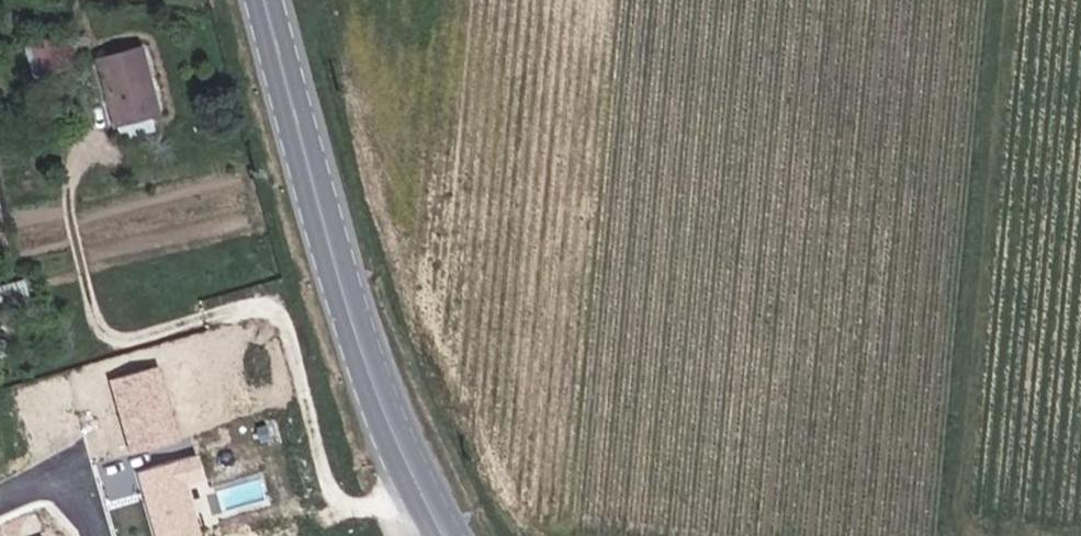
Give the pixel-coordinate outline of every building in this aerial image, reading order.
[(104,58),(126,129),(169,116),(146,45),(104,58)] [(181,437),(162,367),(111,381),(130,451),(181,437)] [(139,470),(156,535),(216,535),(218,535),(198,455),(139,470)]
